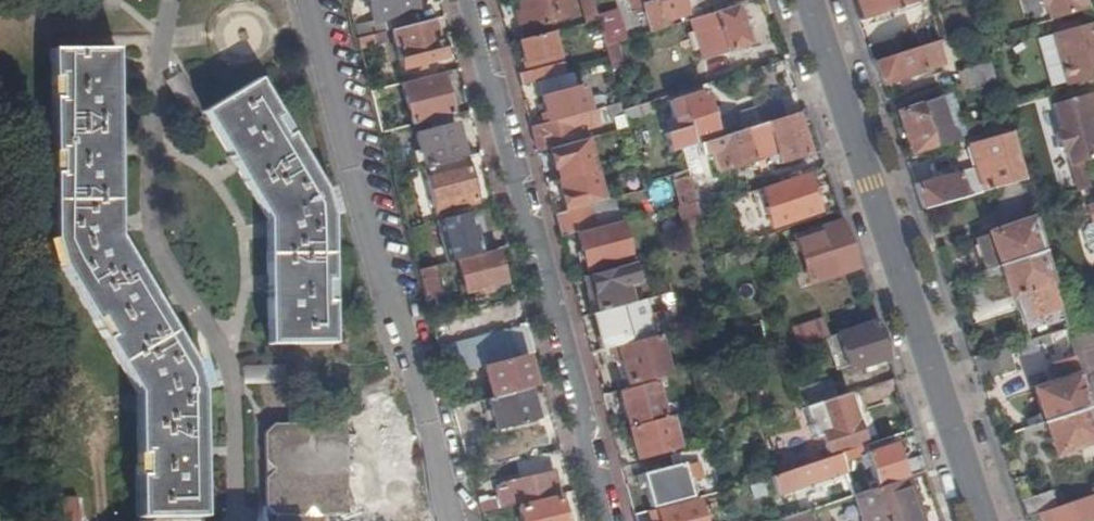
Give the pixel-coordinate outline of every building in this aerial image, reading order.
[(416,10),(414,0),(369,0),(375,21),(416,10)] [(523,11),(517,13),(520,24),(526,22),(528,29),(573,18),(568,0),(520,0),(523,11)] [(586,23),(597,20),(592,0),(580,0),(586,23)] [(727,7),(725,0),(630,0),(631,6),(643,3),(651,33),(663,29),(661,23),(666,21),(684,16),(686,21),(691,20),(727,7)] [(861,20),(921,0),(854,0),(861,20)] [(1040,2),(1046,5),(1051,18),(1087,8),(1085,0),(1039,0),(1040,2)] [(750,44),(737,4),(727,7),(691,20),(704,60),(750,44)] [(357,38),(420,22),(416,10),(375,21),(354,27),(357,38)] [(441,57),(431,18),(420,22),(357,38),(359,47),(394,38),(402,67),(441,57)] [(1053,32),(1068,84),(1093,76),(1093,20),(1053,32)] [(552,32),(520,40),(527,67),(552,60),(551,55),(558,53),(552,32)] [(941,39),(875,61),(883,85),(948,64),(941,39)] [(61,266),(71,282),(138,393),(139,514),(137,514),(138,517),(206,517),(205,513),(204,513),(203,472),(202,390),(194,362),(157,299),(119,236),(118,150),(117,51),(118,51),(119,49),(92,50),(51,49),(50,53),(53,53),(54,135),(54,215),(54,240),(61,266)] [(560,62),(518,73),(522,86),(537,82),(564,75),(560,62)] [(996,81),(991,63),(963,72),(967,89),(996,81)] [(578,71),(564,75),(537,82),(548,122),(590,111),(578,71)] [(452,114),(441,72),(401,82),(412,124),(452,114)] [(207,114),(219,133),(269,217),(270,341),(268,341),(268,344),(335,343),(335,340),(334,340),(332,216),(324,188),(261,83),(262,80),(260,77),(212,106),(203,111),(205,114),(207,114)] [(682,150),(698,144),(719,138),(704,90),(680,97),(678,92),(668,96),(674,118),(680,117),(682,127),(665,133),(671,153),(682,150)] [(1054,102),(1061,127),(1057,134),(1060,147),(1068,150),(1078,187),(1090,184),(1083,159),(1093,156),(1093,91),(1054,102)] [(754,126),(786,116),(780,100),(749,111),(754,126)] [(896,110),(911,154),(936,146),(922,102),(896,110)] [(622,112),(622,110),(620,103),(590,111),(548,122),(532,126),(539,151),(549,148),(587,138),(584,128),(608,122),(613,115),(622,112)] [(810,154),(797,112),(786,116),(754,126),(719,138),(698,144),(702,155),(712,153),(718,171),(770,154),(772,159),(778,158),(780,164),(810,154)] [(425,166),(463,156),(455,124),(416,134),(425,166)] [(976,166),(916,184),(924,208),(995,188),(1014,183),(1024,180),(1011,133),(970,144),(976,166)] [(587,138),(549,148),(557,180),(595,169),(587,138)] [(476,201),(463,156),(425,166),(424,166),(436,212),(476,201)] [(595,169),(557,180),(565,210),(589,204),(603,200),(595,169)] [(683,202),(696,198),(688,170),(675,173),(683,202)] [(819,212),(807,172),(763,187),(769,205),(766,206),(773,227),(819,212)] [(647,183),(651,201),(668,196),(664,179),(647,183)] [(1024,180),(1014,183),(1019,196),(1028,194),(1024,180)] [(977,238),(987,270),(1000,265),(1044,251),(1028,194),(1019,196),(1014,183),(995,188),(1008,227),(977,238)] [(333,186),(324,188),(332,216),(339,213),(333,186)] [(749,203),(734,210),(744,229),(758,222),(749,203)] [(565,210),(555,213),(562,237),(577,232),(595,228),(589,204),(565,210)] [(436,219),(448,262),(458,259),(482,253),(473,221),(470,210),(436,219)] [(473,221),(482,253),(486,252),(477,219),(473,221)] [(1090,220),(1086,221),(1082,229),(1086,246),(1093,249),(1093,219),(1090,220)] [(595,228),(577,232),(587,269),(629,258),(620,221),(595,228)] [(810,283),(858,267),(842,221),(795,236),(810,283)] [(55,268),(61,266),(54,240),(47,242),(55,268)] [(505,281),(497,249),(489,251),(486,252),(482,253),(458,259),(466,291),(505,281)] [(1044,251),(1000,265),(1011,297),(1014,296),(1029,341),(1067,330),(1067,329),(1065,324),(1044,251)] [(632,263),(584,275),(589,294),(594,292),(599,310),(631,302),(626,284),(636,280),(632,263)] [(431,266),(418,269),(426,301),(439,297),(431,266)] [(605,347),(616,345),(655,335),(645,298),(631,302),(599,310),(596,311),(605,347)] [(797,347),(828,336),(822,318),(791,328),(797,347)] [(872,363),(888,358),(876,321),(838,333),(850,371),(858,368),(860,374),(874,369),(872,363)] [(536,351),(528,323),(507,328),(515,357),(524,354),(536,351)] [(507,328),(439,347),(446,375),(485,365),(515,357),(507,328)] [(655,335),(616,345),(628,387),(654,380),(653,375),(667,371),(658,334),(655,335)] [(524,354),(515,357),(485,365),(493,396),(527,387),(532,386),(524,354)] [(1034,391),(1045,422),(1089,407),(1075,357),(1054,364),(1059,382),(1034,391)] [(194,362),(202,390),(209,387),(202,360),(194,362)] [(835,394),(829,378),(800,388),(805,405),(835,394)] [(628,387),(620,389),(630,426),(664,417),(654,380),(628,387)] [(277,516),(397,514),(403,506),(401,414),(396,396),(386,386),(371,387),(372,415),(355,415),(347,425),(274,426),(266,435),(267,508),(277,516)] [(536,418),(527,387),(493,396),(486,398),(496,429),(536,418)] [(850,449),(866,444),(848,392),(806,406),(813,429),(820,427),(829,456),(850,449)] [(1045,422),(1056,454),(1093,441),(1093,425),(1092,418),(1089,407),(1045,422)] [(664,417),(630,426),(638,457),(677,446),(669,416),(664,417)] [(908,475),(926,469),(921,455),(905,460),(905,461),(900,463),(893,442),(865,451),(875,480),(870,482),(869,480),(862,483),(864,490),(902,477),(908,475)] [(711,444),(672,454),(675,465),(643,474),(652,506),(692,496),(691,492),(704,489),(705,496),(724,491),(711,444)] [(853,457),(850,449),(829,456),(792,468),(799,488),(849,471),(845,460),(853,457)] [(559,494),(553,470),(494,484),(500,508),(559,494)] [(908,475),(902,477),(917,520),(923,520),(908,475)] [(902,477),(864,490),(853,494),(862,520),(917,520),(902,477)] [(1021,499),(1027,516),(1039,512),(1057,506),(1052,490),(1021,499)] [(853,494),(847,496),(855,520),(862,520),(853,494)] [(1039,512),(1042,520),(1085,520),(1093,518),(1093,495),(1057,506),(1039,512)] [(559,498),(518,507),(522,520),(565,520),(559,498)] [(698,498),(657,509),(660,520),(704,520),(698,498)] [(783,520),(807,520),(803,510),(782,518),(783,520)]
